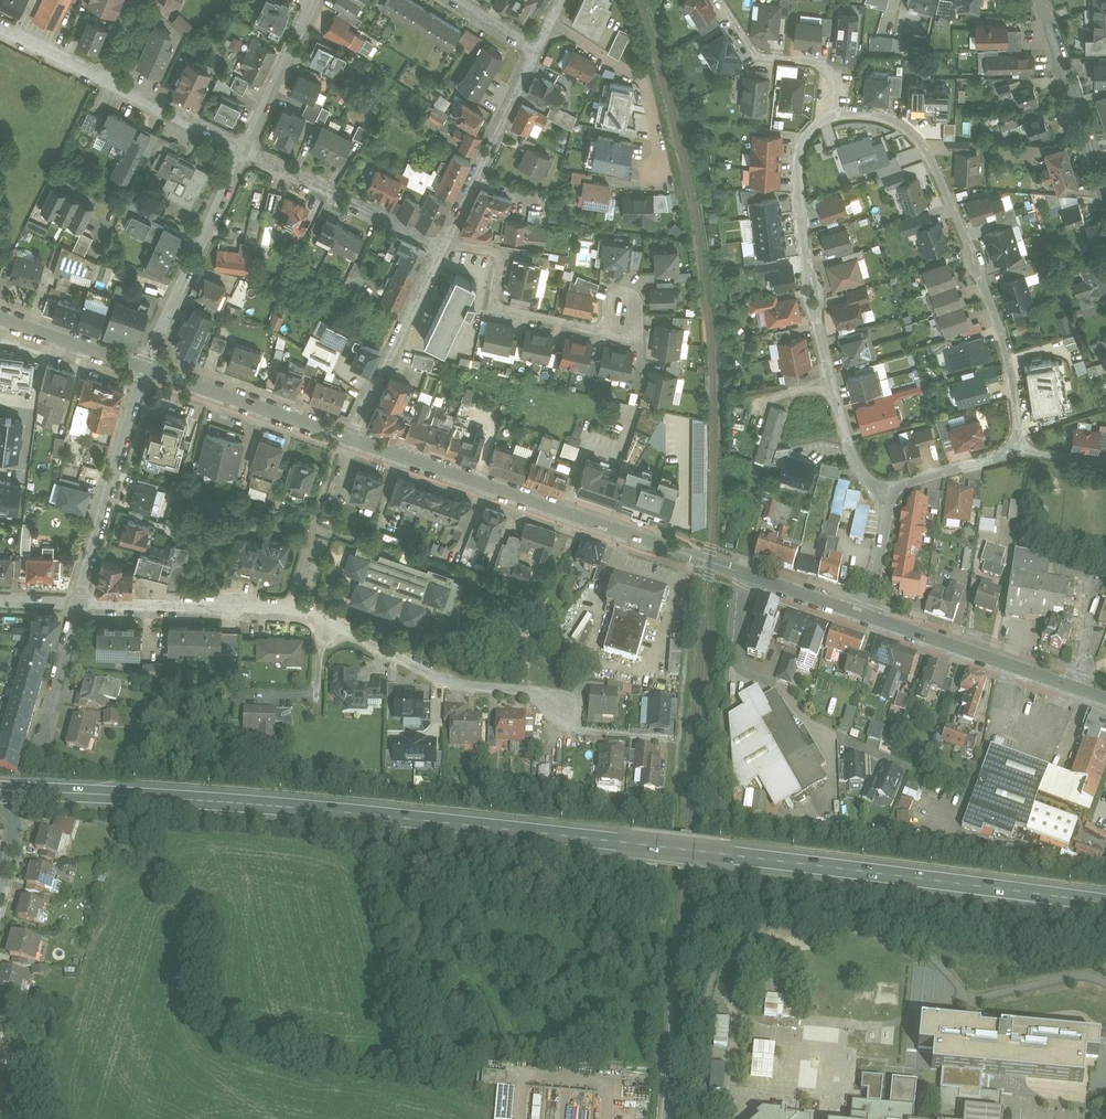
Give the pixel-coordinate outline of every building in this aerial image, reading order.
[(1,2),(1,4),(2,2),(10,6),(9,8),(10,8),(11,7),(21,12),(25,4),(25,3),(26,0),(2,0),(1,2)] [(35,18),(56,28),(69,0),(44,0),(35,18)] [(89,4),(116,16),(122,0),(90,0),(89,4)] [(264,4),(258,17),(272,23),(269,30),(279,35),(289,13),(287,12),(289,8),(287,7),(290,1),(287,0),(283,0),(266,0),(264,4)] [(333,2),(354,15),(361,3),(362,4),(365,0),(334,0),(333,2)] [(431,12),(425,8),(425,9),(410,0),(389,0),(385,8),(451,47),(461,30),(431,12)] [(493,3),(509,13),(511,9),(517,13),(516,14),(522,18),(523,16),(524,17),(527,12),(529,12),(532,6),(531,5),(534,0),(495,0),(493,3)] [(573,18),(588,25),(587,27),(598,32),(612,4),(608,2),(609,0),(581,0),(573,18)] [(707,0),(686,0),(684,7),(691,10),(699,22),(713,13),(715,12),(707,0)] [(780,5),(780,6),(779,16),(788,16),(790,0),(781,0),(780,5)] [(908,2),(909,3),(908,8),(916,10),(917,5),(933,8),(935,0),(909,0),(908,2)] [(937,12),(952,14),(953,0),(939,0),(937,12)] [(955,2),(959,2),(958,7),(958,10),(964,11),(965,8),(979,9),(980,0),(956,0),(955,2)] [(1094,36),(1105,36),(1105,0),(1094,0),(1094,36)] [(780,5),(761,3),(759,20),(754,20),(753,30),(755,33),(760,34),(762,37),(765,37),(768,35),(777,36),(779,16),(780,6),(780,5)] [(338,13),(324,33),(338,42),(342,37),(349,42),(355,32),(348,27),(352,21),(338,13)] [(713,13),(699,22),(696,24),(702,33),(719,22),(713,13)] [(849,14),(839,13),(836,47),(841,48),(841,50),(845,50),(849,14)] [(859,16),(849,14),(845,50),(849,51),(849,49),(855,50),(859,16)] [(194,28),(180,15),(172,23),(187,36),(194,28)] [(833,17),(822,16),(821,22),(822,22),(821,33),(831,34),(833,17)] [(108,28),(89,20),(79,42),(98,50),(108,28)] [(813,23),(797,21),(795,43),(811,45),(811,46),(819,47),(821,33),(822,22),(821,22),(814,22),(813,23)] [(719,22),(702,33),(708,42),(724,32),(725,32),(719,22)] [(1007,25),(992,25),(992,24),(976,24),(976,35),(979,35),(980,43),(1007,43),(1007,30),(1007,25)] [(155,25),(138,64),(160,73),(172,46),(166,43),(170,32),(155,25)] [(620,27),(608,52),(619,59),(631,33),(620,27)] [(1021,29),(1007,30),(1007,43),(1007,49),(1022,49),(1021,29)] [(467,30),(460,41),(466,44),(473,34),(467,30)] [(364,37),(355,32),(349,42),(357,47),(364,37)] [(708,42),(703,46),(720,71),(741,57),(735,49),(735,48),(734,49),(729,41),(730,40),(725,32),(724,32),(708,42)] [(482,39),(473,34),(466,44),(475,50),(482,39)] [(914,37),(894,37),(891,49),(924,50),(927,36),(914,34),(914,37)] [(240,49),(244,39),(236,36),(232,46),(240,49)] [(329,44),(327,42),(323,40),(324,39),(318,36),(315,43),(312,44),(310,48),(306,57),(308,60),(310,61),(310,62),(321,66),(319,72),(338,79),(339,77),(341,78),(343,73),(352,77),(354,71),(357,72),(359,67),(357,64),(341,57),(342,53),(335,50),(336,49),(333,48),(334,47),(329,45),(329,44)] [(894,37),(870,36),(870,49),(891,49),(894,37)] [(1094,36),(1085,36),(1085,50),(1105,50),(1105,36),(1094,36)] [(276,51),(259,43),(261,41),(254,37),(247,52),(252,54),(251,58),(259,61),(258,62),(269,67),(276,51)] [(485,45),(481,52),(480,52),(463,78),(464,78),(460,85),(459,84),(478,96),(502,55),(484,44),(484,45),(485,45)] [(584,56),(573,51),(565,67),(588,78),(593,69),(595,64),(583,58),(584,56)] [(259,61),(251,58),(252,54),(247,52),(241,63),(248,66),(244,73),(261,82),(269,67),(258,62),(259,61)] [(999,56),(994,56),(986,56),(986,57),(987,71),(989,71),(989,72),(996,72),(997,70),(1020,70),(1034,70),(1034,62),(1035,60),(1035,58),(1033,56),(999,56)] [(210,72),(189,62),(186,68),(187,71),(184,77),(181,75),(184,77),(181,83),(178,84),(175,90),(196,101),(202,88),(205,90),(206,89),(207,85),(208,85),(208,84),(205,83),(210,72)] [(1095,63),(1095,82),(1105,82),(1105,63),(1095,63)] [(777,76),(782,77),(796,78),(797,67),(779,65),(777,76)] [(602,73),(593,69),(588,78),(585,84),(594,88),(602,73)] [(768,70),(757,69),(756,77),(746,76),(742,107),(745,107),(745,115),(763,117),(764,109),(766,110),(767,101),(765,101),(767,86),(769,86),(770,78),(768,78),(768,70)] [(322,83),(300,73),(292,91),(310,99),(314,101),(314,99),(322,83)] [(565,93),(553,87),(555,83),(554,83),(559,73),(558,73),(554,82),(543,77),(541,80),(535,77),(527,94),(552,106),(557,109),(558,107),(565,93)] [(250,80),(237,74),(232,84),(234,88),(243,94),(250,80)] [(902,75),(889,74),(888,79),(889,79),(888,93),(901,94),(902,75)] [(457,82),(446,75),(443,80),(454,87),(457,82)] [(796,78),(782,77),(779,109),(803,111),(806,80),(796,78)] [(888,79),(867,77),(865,99),(887,101),(888,93),(889,79),(888,79)] [(231,86),(220,80),(216,86),(228,92),(231,86)] [(1030,82),(1012,89),(1018,105),(1029,101),(1031,107),(1038,105),(1030,82)] [(634,88),(611,83),(607,103),(600,102),(596,124),(622,129),(626,129),(634,88)] [(951,89),(926,88),(926,84),(910,83),(909,110),(924,111),(925,108),(933,109),(933,115),(950,116),(951,89)] [(1006,83),(995,87),(998,94),(1009,90),(1006,83)] [(236,100),(222,94),(217,105),(223,108),(220,115),(233,121),(240,106),(234,103),(236,100)] [(1096,101),(1105,131),(1105,97),(1096,101)] [(324,103),(314,99),(314,101),(310,99),(308,104),(321,110),(323,105),(324,103)] [(471,105),(471,106),(463,100),(457,111),(459,113),(456,118),(475,130),(479,122),(483,122),(485,117),(483,114),(484,113),(477,109),(471,105)] [(321,110),(308,104),(302,115),(306,117),(315,122),(317,118),(321,110)] [(447,112),(435,104),(433,107),(429,105),(423,113),(425,115),(421,121),(424,123),(436,130),(447,112)] [(547,116),(522,104),(513,124),(529,132),(534,121),(543,125),(547,117),(548,116),(547,116)] [(331,109),(323,105),(321,110),(317,118),(325,122),(331,109)] [(577,117),(558,107),(557,109),(552,106),(549,111),(574,123),(577,117)] [(291,113),(284,109),(275,128),(283,132),(278,142),(290,147),(294,137),(296,138),(306,117),(302,115),(292,111),(291,113)] [(137,125),(122,118),(122,116),(120,116),(110,111),(105,120),(106,120),(101,129),(100,132),(107,135),(116,139),(109,151),(109,152),(118,156),(118,158),(119,158),(111,173),(128,181),(142,151),(151,134),(150,133),(136,127),(137,125)] [(574,123),(549,111),(547,116),(548,116),(547,117),(573,130),(574,123)] [(105,120),(88,112),(82,125),(93,131),(95,127),(101,129),(106,120),(105,120)] [(1015,116),(999,122),(1002,130),(1018,124),(1015,116)] [(1042,116),(1025,122),(1030,138),(1041,134),(1043,140),(1050,138),(1048,130),(1049,129),(1047,123),(1045,124),(1042,116)] [(945,138),(957,139),(958,121),(945,121),(945,138)] [(323,124),(312,146),(328,154),(339,132),(323,124)] [(372,130),(360,124),(353,136),(364,142),(372,130)] [(770,128),(755,126),(755,134),(770,135),(770,128)] [(463,132),(455,128),(451,137),(459,141),(463,132)] [(483,135),(466,128),(463,132),(459,141),(458,144),(475,152),(483,135)] [(636,131),(626,129),(622,129),(621,134),(635,137),(636,131)] [(160,135),(151,131),(150,133),(151,134),(142,151),(150,155),(151,152),(160,135)] [(353,139),(339,132),(328,154),(342,161),(353,139)] [(770,135),(755,134),(754,148),(751,148),(750,168),(753,168),(752,183),(767,184),(779,184),(780,162),(775,162),(776,150),(781,151),(781,135),(770,135)] [(116,139),(107,135),(101,147),(109,151),(116,139)] [(633,143),(599,135),(597,141),(592,139),(588,155),(594,156),(592,164),(618,169),(627,171),(628,168),(633,143)] [(536,142),(523,136),(520,142),(529,147),(529,146),(533,147),(536,142)] [(166,138),(161,150),(167,153),(169,149),(173,141),(166,138)] [(865,138),(840,146),(844,160),(860,155),(864,166),(887,158),(882,144),(868,148),(865,138)] [(969,140),(949,139),(949,148),(969,149),(969,140)] [(1035,144),(1019,143),(1019,157),(1034,157),(1035,144)] [(533,147),(529,146),(529,147),(520,165),(541,175),(550,156),(533,147)] [(158,155),(157,154),(153,164),(163,169),(162,170),(171,175),(166,184),(176,189),(172,198),(173,199),(174,197),(182,201),(181,203),(192,208),(199,194),(200,195),(206,182),(207,183),(211,173),(196,165),(197,163),(169,149),(167,153),(161,150),(158,155)] [(1060,152),(1060,149),(1046,154),(1050,166),(1052,173),(1071,166),(1066,150),(1060,152)] [(977,153),(958,152),(957,179),(976,180),(977,153)] [(454,153),(450,162),(442,158),(437,170),(432,174),(427,184),(453,197),(471,161),(454,153)] [(848,171),(864,166),(860,155),(844,160),(848,171)] [(879,162),(883,174),(902,168),(898,156),(879,162)] [(431,174),(409,163),(404,172),(427,184),(432,174),(431,174)] [(1050,166),(1042,169),(1043,171),(1040,171),(1042,176),(1052,173),(1050,166)] [(1071,166),(1052,173),(1054,179),(1057,188),(1058,188),(1059,189),(1063,187),(1063,189),(1064,189),(1065,189),(1077,185),(1071,166)] [(394,176),(378,167),(368,186),(377,191),(376,192),(385,196),(386,195),(392,198),(395,192),(399,183),(404,173),(397,170),(394,176)] [(627,171),(618,169),(617,177),(631,179),(633,170),(628,168),(627,171)] [(902,168),(883,174),(888,188),(899,185),(898,184),(907,181),(902,168)] [(592,173),(573,170),(572,178),(582,180),(591,181),(592,173)] [(410,176),(404,173),(399,183),(405,186),(407,182),(410,176)] [(1052,173),(1042,176),(1044,181),(1046,180),(1047,181),(1054,179),(1052,173)] [(427,184),(410,176),(407,182),(423,191),(427,184)] [(907,181),(898,184),(899,185),(907,209),(926,203),(917,177),(907,181)] [(609,184),(591,181),(582,180),(580,193),(586,193),(584,205),(608,208),(610,196),(607,195),(609,184)] [(53,186),(42,208),(56,215),(67,193),(53,186)] [(512,199),(481,189),(471,210),(489,216),(493,207),(506,211),(512,199)] [(751,189),(741,189),(743,203),(748,202),(748,201),(762,199),(761,190),(751,189)] [(530,191),(518,190),(516,196),(518,198),(518,199),(526,202),(530,191)] [(837,190),(821,196),(823,203),(839,197),(837,190)] [(282,193),(269,191),(265,210),(284,218),(282,224),(291,229),(289,232),(300,237),(306,225),(301,223),(301,221),(304,222),(305,222),(306,222),(307,221),(307,220),(307,219),(307,218),(307,217),(306,216),(304,215),(307,210),(306,208),(305,207),(304,207),(303,206),(302,207),(301,207),(300,208),(296,206),(298,202),(286,196),(286,198),(282,196),(282,193)] [(395,192),(392,198),(387,208),(393,211),(398,201),(401,195),(395,192)] [(451,203),(430,192),(421,210),(415,223),(436,233),(451,203)] [(80,199),(67,193),(56,215),(70,221),(80,199)] [(666,193),(652,194),(652,196),(653,196),(653,209),(663,209),(668,210),(666,193)] [(1058,194),(1047,193),(1051,206),(1060,204),(1058,194)] [(1076,196),(1058,194),(1060,204),(1061,209),(1078,204),(1076,196)] [(988,195),(980,198),(979,196),(968,200),(974,219),(995,213),(1006,209),(1005,209),(1001,196),(990,200),(988,195)] [(652,196),(624,196),(625,217),(634,216),(634,220),(652,220),(652,216),(653,216),(653,209),(653,196),(652,196)] [(823,203),(819,204),(824,220),(837,216),(837,217),(845,214),(845,213),(848,212),(848,211),(845,204),(843,196),(839,197),(823,203)] [(420,204),(406,197),(403,204),(398,214),(398,215),(415,223),(421,210),(418,208),(420,204)] [(147,207),(129,198),(124,207),(134,213),(142,217),(147,207)] [(762,199),(748,201),(748,202),(750,217),(779,213),(779,211),(781,210),(781,205),(778,205),(778,198),(762,199)] [(94,206),(80,199),(70,221),(83,228),(94,206)] [(403,204),(398,201),(393,211),(398,214),(403,204)] [(852,202),(845,204),(848,211),(854,209),(852,202)] [(1078,204),(1061,209),(1067,226),(1085,220),(1078,204)] [(1014,206),(1005,209),(1006,209),(995,213),(997,220),(1016,214),(1014,206)] [(543,210),(530,209),(528,222),(535,223),(541,223),(543,210)] [(471,210),(461,231),(463,231),(463,232),(464,234),(465,235),(466,235),(467,236),(469,235),(470,235),(470,234),(479,236),(489,238),(492,230),(486,229),(489,224),(486,222),(489,216),(471,210)] [(929,210),(910,217),(915,230),(918,229),(918,228),(933,223),(929,210)] [(1033,212),(1023,214),(1026,222),(1035,220),(1033,212)] [(142,217),(134,213),(127,228),(157,242),(164,227),(142,217)] [(779,213),(750,217),(754,217),(755,223),(751,223),(753,239),(782,235),(782,233),(784,232),(783,226),(781,227),(779,213)] [(1016,214),(997,220),(1000,229),(1011,225),(1011,226),(1019,223),(1016,214)] [(337,221),(328,216),(318,236),(319,236),(333,242),(332,245),(343,224),(342,223),(342,225),(337,222),(337,221)] [(910,217),(899,220),(904,234),(915,230),(910,217)] [(508,219),(508,220),(506,237),(545,241),(547,227),(535,226),(535,223),(528,222),(508,219)] [(947,246),(939,221),(933,223),(918,228),(918,229),(923,243),(920,244),(923,255),(947,246)] [(681,230),(675,223),(670,228),(676,235),(681,230)] [(1094,223),(1085,226),(1089,236),(1097,234),(1094,223)] [(346,229),(342,227),(344,224),(343,224),(332,245),(346,252),(347,249),(355,253),(354,255),(355,256),(364,237),(347,228),(346,229)] [(157,242),(145,266),(160,274),(181,232),(165,225),(157,242)] [(1000,229),(986,233),(991,248),(1015,240),(1011,226),(1011,225),(1000,229)] [(261,229),(249,226),(247,238),(259,241),(261,229)] [(847,228),(823,235),(827,251),(836,248),(851,244),(851,243),(847,228)] [(93,238),(82,232),(79,238),(90,243),(93,238)] [(402,239),(395,235),(389,248),(396,251),(398,246),(402,239)] [(782,235),(753,239),(755,253),(755,254),(764,253),(784,250),(783,243),(785,242),(785,237),(783,237),(782,235)] [(90,243),(79,238),(76,243),(88,249),(90,243)] [(615,240),(600,238),(597,256),(603,257),(602,265),(611,266),(611,270),(619,271),(619,267),(628,268),(629,265),(631,249),(631,241),(623,241),(623,239),(615,238),(615,240)] [(428,251),(402,239),(398,246),(407,251),(401,263),(418,272),(428,251)] [(1015,240),(991,248),(996,262),(1005,259),(1020,254),(1015,240)] [(239,252),(216,247),(212,267),(246,273),(252,244),(241,241),(239,252)] [(88,249),(76,243),(73,249),(85,255),(88,249)] [(851,244),(836,248),(839,255),(842,254),(854,251),(852,243),(851,243),(851,244)] [(73,249),(64,245),(54,274),(60,276),(69,279),(72,271),(92,278),(97,261),(85,255),(73,249)] [(24,250),(15,247),(7,264),(14,268),(18,256),(22,257),(24,250)] [(643,250),(631,249),(629,265),(639,266),(643,250)] [(854,251),(842,254),(844,261),(857,258),(863,256),(861,249),(854,251)] [(678,250),(656,251),(657,272),(674,272),(679,272),(679,271),(678,250)] [(1020,254),(1005,259),(1008,268),(1027,262),(1024,252),(1020,254)] [(549,256),(534,253),(531,264),(540,266),(546,268),(549,256)] [(755,253),(744,255),(745,265),(758,263),(765,261),(764,253),(755,254),(755,253)] [(22,257),(18,256),(14,268),(11,276),(36,285),(43,264),(22,257)] [(863,256),(857,258),(862,276),(868,274),(863,256)] [(1081,263),(1086,280),(1074,284),(1074,283),(1073,283),(1077,296),(1078,296),(1091,291),(1091,292),(1105,287),(1105,271),(1101,256),(1081,263)] [(844,261),(828,266),(835,288),(850,284),(853,285),(856,284),(858,281),(863,280),(862,276),(857,258),(844,261)] [(765,261),(758,263),(760,274),(770,272),(770,268),(778,266),(777,259),(765,261)] [(531,264),(515,260),(512,274),(537,280),(540,266),(531,264)] [(1008,268),(1004,269),(1007,280),(1023,275),(1024,275),(1037,271),(1033,260),(1027,262),(1008,268)] [(113,266),(97,261),(92,278),(98,280),(99,277),(108,280),(113,266)] [(370,268),(359,262),(347,285),(359,291),(370,268)] [(947,262),(920,272),(924,281),(928,279),(932,291),(954,283),(958,282),(955,273),(951,274),(947,262)] [(778,266),(770,268),(770,272),(771,278),(775,277),(777,287),(796,284),(792,264),(778,266)] [(399,265),(383,300),(401,308),(417,274),(399,265)] [(690,271),(679,271),(679,272),(674,272),(675,280),(691,280),(690,271)] [(457,273),(426,339),(446,349),(466,307),(470,308),(474,299),(471,298),(478,283),(475,282),(476,280),(474,279),(473,281),(457,273)] [(537,280),(512,274),(509,288),(521,291),(534,294),(534,293),(537,280)] [(212,278),(206,275),(205,277),(203,276),(200,283),(202,284),(198,291),(199,294),(223,305),(229,294),(222,291),(225,284),(218,281),(219,280),(213,277),(212,278)] [(1007,280),(1003,281),(1005,290),(1004,290),(1007,299),(1008,298),(1011,307),(1031,300),(1024,275),(1023,275),(1007,280)] [(69,279),(60,276),(56,287),(67,291),(71,280),(69,279)] [(600,283),(585,278),(583,284),(597,289),(600,283)] [(591,287),(571,279),(569,290),(589,294),(591,287)] [(238,282),(231,303),(242,307),(249,286),(238,282)] [(932,291),(927,292),(931,302),(936,300),(939,311),(962,304),(965,302),(962,294),(959,295),(954,283),(932,291)] [(56,287),(52,286),(50,291),(59,295),(61,290),(56,287)] [(866,287),(847,292),(849,300),(857,298),(859,302),(870,299),(866,287)] [(658,288),(651,288),(652,305),(674,304),(673,288),(658,288)] [(110,296),(88,289),(82,308),(77,324),(99,331),(110,296)] [(589,294),(569,290),(567,299),(568,302),(567,310),(590,315),(592,304),(590,303),(592,295),(589,294)] [(541,295),(534,293),(534,294),(521,291),(519,297),(512,296),(531,300),(530,305),(538,306),(541,295)] [(1091,291),(1078,296),(1081,307),(1095,303),(1091,292),(1091,291)] [(776,295),(750,299),(752,310),(766,308),(765,304),(777,301),(776,295)] [(531,300),(512,296),(511,301),(530,305),(531,300)] [(64,301),(58,299),(57,301),(48,298),(43,312),(77,324),(82,308),(70,303),(70,301),(65,299),(64,301)] [(777,301),(765,304),(766,308),(769,324),(779,322),(782,324),(785,324),(787,321),(800,319),(796,298),(777,301)] [(849,300),(833,305),(839,326),(863,319),(859,302),(857,298),(849,300)] [(137,308),(116,301),(105,334),(137,345),(151,304),(140,300),(137,308)] [(221,310),(207,303),(203,310),(212,315),(219,318),(221,310)] [(939,311),(935,313),(938,322),(943,320),(947,332),(961,327),(972,323),(969,314),(966,316),(962,304),(939,311)] [(1026,304),(1012,308),(1014,317),(1028,312),(1026,304)] [(189,321),(185,319),(181,328),(185,330),(177,346),(198,356),(206,338),(204,338),(208,328),(207,327),(212,315),(203,310),(196,307),(189,321)] [(283,318),(275,314),(270,325),(278,329),(283,318)] [(691,316),(677,315),(676,326),(683,327),(682,328),(689,329),(691,316)] [(1066,315),(1058,317),(1062,334),(1071,331),(1069,324),(1066,315)] [(1013,316),(1005,319),(1007,325),(1015,323),(1013,316)] [(502,323),(489,320),(486,333),(483,346),(496,349),(502,323)] [(980,321),(972,323),(961,327),(964,335),(983,330),(980,321)] [(1077,330),(1075,322),(1069,324),(1071,331),(1077,330)] [(348,332),(328,323),(322,336),(342,346),(345,340),(348,333),(348,332)] [(514,326),(502,323),(496,349),(509,352),(512,338),(514,326)] [(676,326),(657,324),(655,338),(681,341),(682,328),(683,327),(676,326)] [(790,327),(776,330),(778,342),(792,340),(790,327)] [(540,332),(527,329),(524,346),(522,355),(535,357),(540,332)] [(486,333),(479,331),(477,345),(483,346),(486,333)] [(847,331),(838,333),(840,340),(849,337),(848,335),(847,331)] [(553,334),(540,332),(535,357),(548,360),(550,352),(553,334)] [(862,334),(849,337),(840,340),(843,348),(841,348),(843,355),(844,355),(847,363),(855,361),(868,357),(874,356),(868,332),(862,334)] [(363,340),(348,333),(345,340),(353,344),(354,347),(358,349),(362,342),(363,340)] [(227,339),(215,334),(211,347),(223,351),(227,339)] [(1075,334),(1064,337),(1067,349),(1079,345),(1075,334)] [(340,349),(312,335),(307,345),(308,345),(304,352),(330,370),(340,349)] [(579,340),(566,337),(563,352),(560,363),(561,363),(573,366),(579,340)] [(792,340),(778,342),(780,356),(808,351),(805,337),(792,340)] [(518,340),(512,338),(509,352),(515,353),(517,345),(518,340)] [(681,341),(655,338),(653,352),(672,355),(679,356),(679,355),(681,341)] [(984,338),(943,349),(949,370),(989,359),(984,338)] [(592,343),(579,340),(573,366),(586,369),(589,358),(592,343)] [(1090,346),(1092,353),(1105,348),(1105,341),(1090,346)] [(261,351),(236,342),(228,363),(254,373),(254,372),(251,371),(254,362),(257,363),(261,351)] [(362,342),(358,349),(357,351),(353,349),(351,350),(349,354),(350,356),(349,358),(353,360),(352,363),(370,372),(380,350),(362,342)] [(524,346),(517,345),(515,353),(514,357),(521,359),(522,355),(524,346)] [(619,349),(605,346),(602,360),(599,372),(600,372),(613,375),(619,349)] [(284,348),(276,347),(273,357),(281,359),(284,348)] [(633,352),(619,349),(613,375),(627,378),(630,367),(633,352)] [(563,352),(557,351),(556,353),(553,366),(560,367),(561,363),(560,363),(563,352)] [(808,351),(780,356),(783,370),(797,368),(811,365),(808,351)] [(556,353),(550,352),(548,360),(547,364),(553,366),(556,353)] [(434,357),(415,353),(412,364),(431,370),(434,357)] [(8,355),(4,380),(39,385),(43,359),(8,355)] [(685,356),(679,355),(679,356),(672,355),(670,365),(684,368),(685,356)] [(471,358),(461,356),(459,362),(470,365),(471,358)] [(595,359),(589,358),(586,369),(585,373),(592,374),(595,359)] [(602,360),(595,359),(592,374),(599,376),(600,372),(599,372),(602,360)] [(1068,398),(1064,372),(1060,373),(1058,360),(1051,361),(1051,359),(1031,362),(1031,365),(1025,366),(1028,388),(1030,388),(1027,368),(1053,364),(1060,405),(1034,409),(1031,393),(1029,394),(1033,416),(1039,415),(1040,417),(1059,414),(1059,412),(1066,411),(1064,399),(1068,398)] [(1083,359),(1074,362),(1078,374),(1087,371),(1083,359)] [(855,361),(847,363),(848,369),(854,368),(857,367),(856,363),(855,361)] [(306,366),(297,363),(295,369),(303,372),(306,366)] [(857,367),(854,368),(856,374),(874,369),(872,363),(857,367)] [(76,373),(48,364),(39,394),(36,419),(51,424),(52,420),(52,418),(61,421),(67,403),(76,373)] [(994,364),(975,369),(977,375),(983,374),(985,380),(998,377),(994,364)] [(1053,364),(1027,368),(1030,388),(1031,393),(1034,409),(1060,405),(1053,364)] [(1096,364),(1087,367),(1091,378),(1099,376),(1096,364)] [(630,367),(627,378),(625,386),(632,387),(636,368),(630,367)] [(289,371),(281,368),(275,386),(284,389),(283,390),(282,390),(282,391),(282,392),(283,393),(284,394),(285,393),(286,393),(293,395),(295,395),(296,394),(303,372),(295,369),(290,368),(289,371)] [(573,368),(571,385),(581,387),(584,370),(573,368)] [(797,368),(783,370),(785,383),(799,380),(797,368)] [(856,374),(848,376),(851,386),(857,384),(858,386),(863,384),(862,381),(867,379),(868,381),(877,379),(875,369),(874,369),(856,374)] [(677,376),(651,370),(648,383),(674,389),(677,376)] [(977,375),(954,382),(957,392),(955,393),(953,396),(954,400),(957,401),(959,401),(960,404),(969,402),(970,402),(971,402),(976,401),(978,400),(977,400),(978,400),(978,399),(989,396),(985,380),(983,374),(977,375)] [(124,389),(87,376),(86,380),(83,391),(81,396),(94,401),(92,408),(79,404),(75,417),(89,421),(88,422),(95,424),(91,438),(109,443),(114,427),(113,427),(118,409),(119,409),(124,389)] [(86,380),(80,378),(77,390),(83,391),(86,380)] [(412,386),(391,378),(381,398),(397,404),(402,406),(412,386)] [(877,379),(868,381),(867,379),(862,381),(863,384),(858,386),(857,384),(851,386),(853,395),(880,388),(877,379)] [(317,380),(310,398),(325,403),(333,383),(327,380),(326,383),(317,380)] [(339,385),(333,383),(325,403),(340,408),(346,390),(338,387),(339,385)] [(674,389),(648,383),(645,396),(671,401),(674,389)] [(924,383),(895,391),(897,396),(918,390),(920,392),(926,390),(924,383)] [(471,403),(475,390),(469,387),(464,400),(471,403)] [(895,391),(875,396),(877,403),(892,399),(893,401),(897,399),(897,396),(895,391)] [(436,403),(443,405),(445,398),(438,395),(436,403)] [(397,404),(381,398),(378,404),(395,410),(397,404)] [(877,403),(859,408),(858,409),(864,429),(864,430),(865,430),(898,421),(903,419),(901,411),(896,413),(893,401),(892,399),(877,403)] [(430,405),(418,401),(414,412),(411,420),(406,418),(404,424),(401,423),(400,428),(408,431),(406,438),(417,442),(420,431),(423,432),(426,422),(424,421),(430,405)] [(395,410),(378,404),(368,425),(368,426),(397,435),(400,428),(401,423),(404,424),(406,418),(406,417),(398,415),(399,412),(398,412),(395,410)] [(772,406),(755,460),(771,465),(787,411),(772,406)] [(414,412),(400,407),(398,412),(399,412),(398,415),(406,417),(406,418),(411,420),(414,412)] [(651,446),(667,447),(669,420),(664,420),(664,408),(641,407),(640,435),(651,435),(651,446)] [(447,414),(435,410),(433,417),(445,421),(447,414)] [(499,416),(488,412),(486,420),(491,421),(490,424),(495,426),(499,416)] [(166,413),(162,428),(153,425),(149,436),(147,436),(141,459),(148,461),(159,464),(160,459),(178,464),(185,440),(185,439),(179,438),(185,419),(166,413)] [(941,438),(953,434),(951,427),(948,415),(936,419),(941,438)] [(17,458),(21,419),(0,417),(0,456),(17,458)] [(707,418),(693,418),(691,526),(706,526),(707,418)] [(980,422),(977,420),(951,427),(953,434),(956,447),(970,443),(971,445),(982,442),(980,432),(983,430),(980,422)] [(426,422),(423,432),(420,431),(417,442),(435,448),(439,437),(434,435),(437,426),(434,425),(426,422)] [(438,426),(437,426),(434,435),(439,437),(435,448),(443,450),(449,430),(438,426)] [(931,426),(914,430),(916,437),(917,437),(919,445),(935,441),(931,426)] [(455,427),(447,452),(457,455),(463,438),(461,437),(464,429),(455,427)] [(1099,432),(1075,428),(1072,447),(1097,450),(1098,446),(1100,432),(1099,432)] [(1100,428),(1099,432),(1100,432),(1098,446),(1105,447),(1105,429),(1100,428)] [(473,441),(463,438),(457,455),(475,461),(484,434),(476,432),(473,441)] [(559,437),(545,432),(536,458),(565,469),(568,461),(552,455),(559,437)] [(243,442),(207,434),(200,466),(236,475),(243,442)] [(580,438),(569,434),(567,439),(578,444),(580,438)] [(65,437),(58,436),(55,456),(63,457),(65,437)] [(517,440),(507,437),(505,443),(515,447),(517,440)] [(916,437),(891,444),(896,465),(904,463),(905,467),(915,464),(915,460),(922,458),(919,445),(917,437),(916,437)] [(283,446),(262,439),(259,449),(260,450),(255,464),(256,465),(253,473),(274,479),(278,466),(277,466),(283,446)] [(160,459),(159,464),(148,461),(143,475),(181,486),(187,465),(185,465),(192,442),(185,440),(178,464),(160,459)] [(525,443),(517,440),(515,447),(522,449),(525,443)] [(513,450),(496,445),(489,465),(506,471),(513,450)] [(791,446),(776,449),(772,461),(783,465),(786,455),(789,456),(791,446)] [(529,456),(513,450),(506,471),(522,476),(529,456)] [(789,456),(786,455),(783,465),(780,477),(790,480),(789,481),(808,487),(815,464),(789,456)] [(536,458),(532,456),(525,476),(559,488),(565,469),(536,458)] [(625,472),(586,459),(577,486),(616,499),(625,472)] [(312,464),(296,460),(295,463),(292,462),(288,475),(291,476),(290,481),(293,482),(290,491),(304,496),(307,486),(309,486),(314,469),(315,469),(316,469),(317,468),(318,467),(318,466),(318,465),(318,464),(317,463),(316,463),(315,463),(313,463),(312,464)] [(652,473),(628,465),(616,500),(632,505),(630,509),(648,515),(650,512),(667,518),(679,482),(660,476),(657,484),(649,481),(652,473)] [(376,475),(368,472),(367,473),(360,470),(357,479),(356,478),(354,485),(355,485),(352,496),(363,500),(376,504),(384,478),(376,475)] [(274,479),(253,473),(250,484),(268,491),(266,500),(274,502),(280,481),(274,479)] [(839,476),(826,538),(828,538),(836,540),(836,539),(839,525),(840,525),(844,509),(856,512),(850,538),(863,540),(871,508),(858,506),(861,495),(848,492),(850,478),(839,476)] [(457,499),(416,485),(417,482),(410,479),(410,481),(399,477),(391,500),(466,525),(475,503),(465,500),(466,498),(458,495),(457,499)] [(18,512),(21,484),(0,482),(0,511),(18,512)] [(91,491),(61,483),(56,504),(85,512),(91,491)] [(157,488),(138,483),(135,491),(133,491),(132,497),(133,497),(130,506),(151,512),(157,488)] [(983,484),(969,483),(968,491),(972,492),(971,502),(981,503),(983,484)] [(177,489),(172,507),(171,506),(167,522),(180,525),(187,492),(177,489)] [(968,491),(949,489),(946,519),(969,522),(971,502),(972,492),(968,491)] [(942,493),(928,491),(927,501),(928,501),(927,507),(932,508),(932,511),(939,512),(942,493)] [(927,501),(913,498),(912,504),(909,503),(908,512),(903,511),(901,524),(924,528),(928,525),(925,521),(924,521),(927,507),(928,501),(927,501)] [(376,504),(363,500),(359,512),(371,516),(376,504)] [(786,507),(769,502),(764,520),(773,523),(776,512),(780,512),(784,513),(786,507)] [(1021,504),(1011,502),(1009,520),(1019,521),(1021,504)] [(506,514),(487,507),(479,527),(476,536),(480,537),(492,541),(494,534),(498,535),(501,527),(502,527),(504,522),(503,521),(506,514)] [(808,517),(795,513),(794,520),(807,523),(808,517)] [(142,520),(137,518),(136,521),(129,519),(128,524),(125,524),(121,540),(143,546),(149,547),(150,543),(155,526),(141,522),(142,520)] [(980,532),(995,534),(997,521),(982,519),(980,532)] [(558,528),(530,520),(530,521),(528,520),(523,538),(533,541),(539,543),(536,554),(548,558),(551,547),(552,548),(558,530),(557,529),(558,528)] [(33,523),(24,522),(22,536),(31,537),(33,523)] [(789,525),(780,522),(778,530),(781,531),(781,530),(787,531),(789,525)] [(473,524),(466,543),(477,547),(480,537),(476,536),(479,527),(473,524)] [(924,528),(901,524),(900,525),(903,525),(900,541),(914,543),(912,550),(920,551),(922,538),(927,535),(924,530),(923,530),(924,528)] [(173,525),(170,541),(168,540),(167,547),(165,558),(173,560),(176,543),(180,527),(173,525)] [(457,528),(454,537),(460,539),(463,531),(457,528)] [(787,531),(781,530),(781,531),(778,540),(773,538),(772,543),(761,539),(755,558),(774,564),(781,543),(784,544),(787,531)] [(966,530),(966,539),(976,539),(976,530),(966,530)] [(510,544),(502,541),(494,565),(513,573),(518,560),(521,546),(531,549),(533,541),(523,538),(522,539),(512,535),(510,544)] [(31,537),(22,536),(21,552),(30,552),(31,537)] [(290,543),(265,536),(264,543),(238,537),(231,567),(260,574),(262,566),(265,567),(262,579),(269,581),(269,580),(279,582),(282,571),(280,570),(283,555),(286,556),(290,543)] [(836,540),(828,538),(827,544),(824,562),(828,563),(830,554),(835,555),(838,540),(836,539),(836,540)] [(606,549),(584,541),(577,562),(585,565),(584,569),(593,572),(594,568),(598,569),(599,570),(601,563),(606,549)] [(914,543),(900,541),(899,547),(897,547),(912,550),(914,543)] [(150,543),(149,547),(143,546),(136,569),(162,570),(165,558),(167,547),(150,543)] [(184,545),(176,543),(173,560),(180,561),(182,550),(184,545)] [(799,552),(783,547),(784,544),(781,543),(774,564),(793,570),(799,552)] [(818,561),(801,557),(797,572),(819,577),(819,578),(823,562),(824,562),(827,544),(819,543),(817,557),(818,559),(818,561)] [(1006,550),(987,544),(981,562),(985,563),(1001,567),(1006,550)] [(55,547),(43,546),(43,556),(54,556),(55,547)] [(423,571),(383,557),(381,562),(369,557),(371,550),(361,546),(357,556),(352,554),(347,570),(362,575),(354,599),(369,605),(371,600),(380,604),(379,608),(394,614),(396,609),(405,612),(403,617),(419,622),(428,598),(442,603),(448,588),(443,586),(446,576),(436,572),(434,579),(422,575),(423,571)] [(912,550),(897,547),(892,575),(894,575),(892,587),(895,588),(895,591),(900,594),(900,595),(904,596),(904,597),(918,600),(918,599),(922,579),(912,577),(914,568),(917,565),(915,562),(915,561),(914,561),(916,551),(920,552),(920,551),(912,550)] [(191,550),(182,550),(180,561),(173,560),(171,570),(166,593),(182,593),(191,550)] [(973,551),(965,550),(962,570),(970,571),(973,551)] [(1044,557),(1017,553),(1017,552),(1016,551),(1006,617),(1026,620),(1027,618),(1048,621),(1051,614),(1072,621),(1074,609),(1064,608),(1065,602),(1072,603),(1075,585),(1068,584),(1068,583),(1040,579),(1044,557)] [(4,553),(4,555),(0,555),(0,580),(4,580),(4,579),(11,579),(12,574),(15,574),(15,558),(12,558),(12,553),(4,553)] [(824,562),(823,562),(819,578),(820,578),(819,578),(837,584),(838,584),(838,583),(841,568),(838,567),(841,556),(835,555),(830,554),(828,563),(824,562)] [(43,556),(29,555),(28,575),(61,577),(61,556),(54,556),(43,556)] [(162,570),(171,570),(173,560),(165,558),(162,570)] [(124,566),(104,560),(97,586),(101,591),(134,592),(134,569),(125,569),(125,571),(122,571),(124,566)] [(534,567),(518,560),(513,573),(529,580),(534,567)] [(601,563),(599,570),(598,569),(593,582),(601,582),(602,582),(607,565),(601,563)] [(1001,567),(985,563),(982,572),(1001,578),(1005,569),(1001,567)] [(134,569),(134,592),(166,593),(171,570),(162,570),(136,569),(134,569)] [(636,586),(616,579),(605,615),(614,617),(604,652),(636,661),(647,625),(656,627),(666,592),(644,588),(636,586)] [(928,580),(922,579),(918,599),(925,600),(928,580)] [(983,583),(972,580),(970,593),(978,596),(983,583)] [(992,587),(983,584),(983,583),(978,596),(977,600),(978,600),(975,608),(995,614),(999,601),(998,601),(1001,594),(991,590),(992,587)] [(946,589),(936,585),(933,593),(943,596),(946,589)] [(933,593),(932,592),(926,611),(954,621),(960,602),(943,596),(933,593)] [(762,601),(755,622),(758,623),(748,655),(765,660),(774,633),(777,634),(776,637),(779,638),(782,629),(789,610),(788,610),(777,607),(778,606),(762,601)] [(813,619),(789,610),(782,629),(793,633),(789,645),(802,650),(813,619)] [(1072,621),(1051,614),(1048,621),(1042,639),(1051,642),(1051,645),(1061,649),(1064,639),(1069,641),(1072,632),(1069,631),(1072,621)] [(53,616),(36,616),(35,624),(35,628),(29,627),(30,629),(31,631),(32,631),(34,632),(33,634),(54,640),(59,624),(58,622),(59,621),(59,620),(59,619),(58,618),(58,617),(57,617),(55,616),(53,617),(53,616)] [(829,625),(813,619),(802,650),(801,653),(815,658),(817,659),(829,625)] [(196,627),(169,626),(168,652),(178,652),(179,648),(195,649),(196,627)] [(865,637),(834,626),(826,648),(829,649),(836,652),(850,657),(858,659),(860,653),(865,637)] [(222,628),(196,627),(195,649),(221,650),(222,646),(222,631),(222,628)] [(141,629),(98,628),(98,651),(141,652),(141,629)] [(779,638),(778,642),(788,645),(789,645),(793,633),(782,629),(779,638)] [(241,632),(222,631),(222,646),(241,647),(241,632)] [(54,640),(33,634),(28,653),(49,659),(54,640)] [(292,640),(285,640),(286,639),(269,638),(269,641),(268,657),(288,658),(288,668),(302,668),(303,639),(292,639),(292,640)] [(269,641),(259,640),(259,657),(268,657),(269,641)] [(683,642),(674,641),(671,675),(680,676),(683,642)] [(898,648),(879,642),(872,662),(887,668),(891,669),(898,648)] [(917,654),(898,648),(891,669),(898,671),(903,673),(909,675),(917,654)] [(836,652),(829,649),(825,660),(833,662),(836,652)] [(49,659),(28,653),(23,671),(22,670),(21,672),(44,678),(49,659)] [(815,658),(801,653),(799,660),(797,665),(798,665),(799,669),(799,670),(807,673),(808,672),(811,670),(815,658)] [(860,653),(858,659),(850,657),(844,673),(865,679),(870,659),(859,656),(860,654),(860,653)] [(786,656),(778,679),(790,684),(797,665),(799,660),(786,656)] [(157,664),(144,663),(144,675),(157,675),(157,664)] [(928,664),(921,685),(921,686),(917,699),(926,702),(930,688),(942,692),(946,679),(949,671),(928,664)] [(887,668),(879,692),(890,696),(896,677),(898,671),(891,669),(887,668)] [(349,670),(347,671),(346,671),(346,673),(336,672),(336,682),(334,682),(334,694),(339,694),(339,697),(342,700),(344,700),(344,701),(346,703),(347,703),(347,709),(358,709),(358,707),(367,707),(367,698),(374,698),(374,689),(358,688),(355,685),(355,672),(354,672),(352,670),(349,670)] [(44,678),(21,672),(18,683),(17,683),(16,683),(15,684),(14,684),(14,685),(40,692),(44,678)] [(971,699),(966,698),(961,713),(963,714),(959,724),(962,725),(962,726),(970,728),(987,679),(980,677),(980,676),(975,674),(968,672),(962,690),(973,694),(972,697),(971,699)] [(909,675),(903,673),(901,678),(900,683),(906,685),(909,675)] [(110,683),(89,678),(84,695),(82,699),(91,702),(105,706),(108,695),(116,698),(119,688),(123,689),(124,686),(110,682),(110,683)] [(388,680),(374,679),(374,698),(374,699),(387,699),(388,680)] [(954,681),(946,679),(942,692),(951,696),(954,681)] [(624,685),(609,682),(608,693),(616,694),(616,695),(623,695),(624,685)] [(389,699),(398,699),(398,688),(398,684),(389,684),(389,699)] [(40,692),(14,685),(14,686),(14,688),(16,689),(13,700),(36,706),(40,692)] [(797,729),(781,700),(780,700),(775,692),(764,698),(758,687),(739,699),(744,708),(729,717),(735,792),(758,779),(778,768),(795,797),(827,780),(820,768),(827,765),(816,745),(809,749),(797,729)] [(407,688),(398,688),(398,699),(398,718),(422,717),(424,717),(424,704),(423,693),(407,694),(407,688)] [(608,693),(596,692),(595,700),(592,699),(591,714),(614,716),(616,695),(616,694),(608,693)] [(910,697),(899,693),(895,706),(906,709),(910,697)] [(84,695),(79,694),(75,705),(89,709),(91,702),(82,699),(84,695)] [(652,699),(650,727),(668,729),(669,721),(670,701),(670,700),(652,699)] [(36,706),(13,700),(11,710),(9,710),(8,710),(7,711),(7,713),(32,720),(36,706)] [(678,702),(670,701),(669,721),(677,721),(678,702)] [(431,703),(424,704),(424,717),(422,717),(422,722),(431,722),(431,703)] [(461,707),(445,706),(445,721),(451,721),(461,721),(461,715),(461,707)] [(276,708),(245,708),(245,729),(259,730),(259,743),(274,743),(274,730),(275,730),(276,723),(276,710),(276,708)] [(856,710),(847,708),(843,727),(851,729),(856,710)] [(293,710),(276,710),(276,723),(283,723),(283,729),(293,730),(293,710)] [(120,711),(105,711),(105,724),(120,725),(120,711)] [(512,713),(497,712),(497,729),(497,740),(511,741),(512,713)] [(32,720),(7,713),(7,714),(7,715),(9,717),(6,727),(7,728),(28,733),(32,720)] [(526,713),(512,713),(511,741),(524,741),(525,741),(525,733),(526,713)] [(482,715),(461,715),(461,721),(451,721),(451,744),(464,744),(465,742),(482,743),(482,715)] [(1095,716),(1089,733),(1101,737),(1105,738),(1105,720),(1095,716)] [(98,723),(77,717),(74,728),(72,728),(70,738),(71,739),(69,746),(88,752),(92,739),(95,740),(98,723)] [(816,745),(804,725),(797,729),(809,749),(816,745)] [(885,729),(872,726),(869,738),(882,741),(885,729)] [(969,733),(946,726),(942,740),(964,748),(969,733)] [(28,733),(7,728),(2,747),(23,752),(28,733)] [(497,729),(489,729),(489,749),(497,749),(497,740),(497,729)] [(533,733),(525,733),(525,741),(524,741),(524,748),(533,749),(533,733)] [(979,736),(969,733),(964,748),(961,756),(966,758),(969,750),(973,752),(979,736)] [(1089,733),(1073,776),(1049,768),(1039,792),(1091,811),(1094,803),(1105,768),(1105,749),(1097,746),(1101,737),(1089,733)] [(396,752),(395,762),(396,762),(436,763),(437,752),(437,740),(426,740),(426,737),(405,737),(405,739),(396,738),(396,752)] [(1005,740),(999,738),(996,739),(993,747),(992,747),(992,748),(992,747),(1003,751),(1006,742),(1005,740)] [(2,747),(0,754),(0,767),(17,772),(23,752),(2,747)] [(653,749),(638,747),(637,752),(636,766),(636,770),(644,771),(651,772),(652,761),(653,749)] [(1003,751),(992,747),(992,748),(970,808),(1017,826),(1027,829),(1035,805),(1039,792),(1049,768),(1003,751)] [(624,750),(601,748),(598,781),(621,783),(623,764),(624,750)] [(395,762),(396,752),(388,752),(387,768),(396,769),(396,762),(395,762)] [(444,753),(437,752),(436,763),(435,769),(444,769),(444,753)] [(864,757),(847,758),(847,762),(847,782),(864,781),(864,757)] [(652,761),(651,772),(644,771),(642,787),(658,789),(659,777),(660,762),(652,761)] [(847,762),(839,762),(840,782),(847,782),(847,762)] [(902,774),(884,766),(882,770),(879,776),(880,776),(877,782),(873,791),(876,792),(891,799),(902,774)] [(552,767),(540,767),(540,783),(552,783),(552,767)] [(562,795),(563,768),(557,768),(557,782),(551,781),(551,784),(541,784),(541,794),(562,795)] [(795,797),(778,768),(758,779),(766,793),(767,796),(775,809),(795,797)] [(475,790),(489,790),(489,775),(475,775),(475,790)] [(871,780),(863,798),(872,802),(876,792),(873,791),(877,782),(871,780)] [(621,783),(598,781),(597,787),(598,787),(597,792),(620,794),(621,783)] [(918,802),(921,795),(906,789),(903,796),(913,800),(918,802)] [(766,793),(755,792),(752,811),(765,813),(767,796),(766,793)] [(913,800),(903,796),(899,805),(909,810),(913,800)] [(1079,820),(1035,805),(1027,829),(1027,830),(1070,846),(1079,820)] [(1017,826),(970,808),(963,827),(982,834),(984,828),(1012,838),(1017,826)] [(897,813),(897,824),(910,824),(910,813),(897,813)] [(838,824),(813,822),(812,829),(838,831),(838,824)] [(75,826),(64,823),(61,834),(65,835),(72,837),(75,826)] [(61,834),(44,830),(41,840),(39,839),(37,848),(56,854),(59,855),(59,854),(57,853),(62,836),(65,837),(65,835),(61,834)] [(56,854),(43,850),(41,856),(55,860),(56,854)] [(41,868),(33,866),(28,885),(51,891),(56,872),(50,870),(50,869),(43,865),(41,868)] [(44,896),(36,894),(34,901),(44,904),(47,905),(50,896),(44,896)] [(34,901),(24,898),(19,917),(38,923),(44,904),(34,901)] [(32,937),(14,933),(10,949),(12,950),(11,956),(15,957),(22,959),(26,960),(33,962),(33,961),(30,960),(32,952),(36,953),(40,941),(32,938),(32,937)] [(22,959),(15,957),(13,964),(23,967),(24,967),(26,960),(22,959)] [(48,967),(33,967),(33,975),(48,975),(48,967)] [(5,968),(0,984),(0,988),(9,990),(9,988),(20,991),(22,983),(27,984),(30,975),(5,968)] [(788,1001),(796,1002),(797,999),(770,993),(767,1007),(770,1008),(769,1014),(783,1017),(784,1014),(780,1014),(781,1009),(786,1010),(788,1001)] [(1100,1038),(921,1022),(918,1049),(933,1051),(931,1069),(942,1070),(988,1074),(1083,1083),(1086,1057),(1098,1058),(1100,1038)] [(751,1077),(779,1077),(780,1045),(752,1044),(751,1077)] [(986,1093),(988,1074),(942,1070),(941,1089),(960,1090),(959,1098),(979,1100),(980,1092),(986,1093)] [(508,1076),(483,1073),(483,1074),(478,1074),(477,1087),(483,1087),(484,1085),(507,1088),(508,1076)] [(884,1079),(862,1077),(861,1091),(868,1092),(867,1104),(881,1105),(884,1079)] [(917,1082),(893,1080),(890,1106),(915,1108),(917,1082)] [(495,1118),(513,1118),(515,1090),(498,1088),(495,1118)] [(941,1089),(938,1118),(963,1118),(964,1111),(1000,1114),(1002,1094),(986,1093),(980,1092),(979,1100),(959,1098),(960,1090),(941,1089)] [(543,1096),(533,1096),(532,1118),(542,1118),(543,1096)] [(915,1108),(890,1106),(881,1105),(867,1104),(853,1102),(851,1118),(914,1118),(915,1108)] [(964,1111),(963,1118),(1002,1118),(1003,1114),(1000,1114),(964,1111)]
